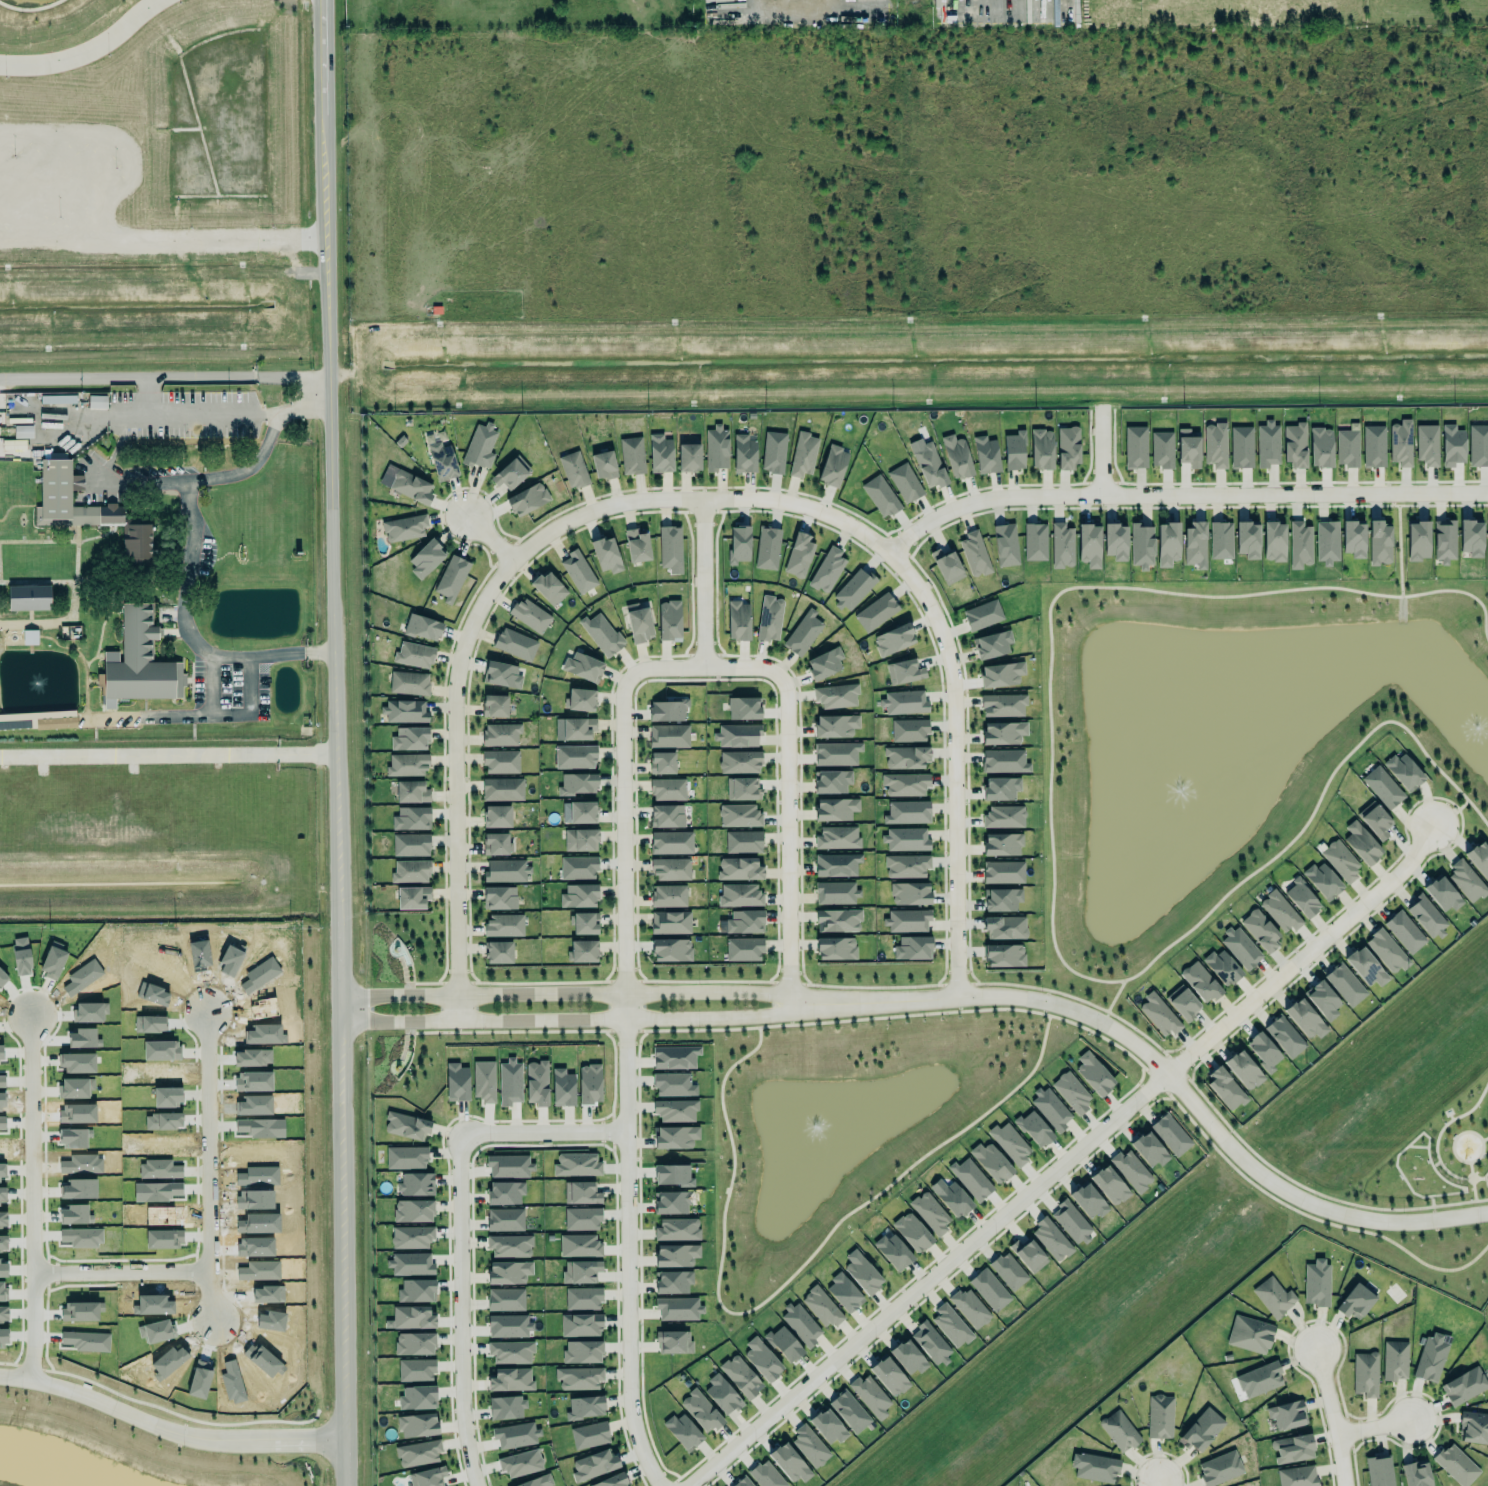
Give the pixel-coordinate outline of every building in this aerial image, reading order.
[(75,395),(40,396),(40,404),(76,404),(75,395)] [(88,409),(106,409),(107,396),(88,396),(88,409)] [(471,462),(469,467),(458,462),(475,421),(482,424),(484,419),(493,422),(491,427),(497,430),(488,450),(494,452),(487,467),(482,465),(481,467),(471,462)] [(1390,462),(1398,462),(1398,468),(1412,467),(1411,419),(1400,420),(1400,424),(1389,424),(1390,462)] [(1204,425),(1214,424),(1214,421),(1225,420),(1227,470),(1213,471),(1212,461),(1205,461),(1204,425)] [(1305,421),(1306,466),(1289,467),(1289,461),(1283,461),(1283,424),(1296,424),(1296,421),(1305,421)] [(1279,422),(1265,423),(1265,426),(1257,426),(1258,469),(1270,469),(1269,464),(1280,464),(1279,422)] [(1057,426),(1057,445),(1064,448),(1057,449),(1057,467),(1073,468),(1078,462),(1080,458),(1079,440),(1073,440),(1078,437),(1078,426),(1076,424),(1071,423),(1068,425),(1057,426)] [(1337,431),(1337,467),(1359,467),(1358,423),(1349,423),(1350,430),(1337,431)] [(1415,423),(1438,423),(1438,466),(1425,466),(1424,462),(1415,461),(1415,423)] [(728,430),(722,430),(722,424),(714,424),(714,430),(706,430),(706,473),(717,472),(717,468),(728,468),(728,430)] [(1443,468),(1455,467),(1455,463),(1465,463),(1464,431),(1455,431),(1455,424),(1442,425),(1443,468)] [(1230,425),(1230,463),(1239,463),(1239,467),(1253,468),(1251,425),(1230,425)] [(1309,426),(1331,425),(1333,464),(1317,465),(1317,461),(1311,461),(1309,426)] [(1487,467),(1487,425),(1469,426),(1469,467),(1487,467)] [(32,426),(14,426),(14,438),(32,438),(32,426)] [(1385,467),(1385,426),(1363,426),(1363,467),(1385,467)] [(1028,428),(1042,427),(1042,430),(1044,429),(1047,429),(1049,431),(1050,431),(1051,467),(1040,467),(1040,469),(1034,469),(1034,466),(1029,466),(1028,428)] [(1125,469),(1147,469),(1147,427),(1125,427),(1125,469)] [(1178,463),(1189,463),(1189,469),(1200,469),(1200,437),(1190,437),(1190,429),(1179,429),(1178,463)] [(1005,470),(1025,469),(1024,430),(1016,430),(1016,435),(1004,436),(1005,470)] [(451,445),(445,446),(441,432),(425,436),(437,482),(459,477),(451,445)] [(784,474),(786,433),(764,432),(762,473),(784,474)] [(802,473),(811,475),(819,437),(798,432),(788,476),(801,479),(802,473)] [(1151,433),(1152,466),(1160,466),(1160,469),(1173,469),(1173,432),(1151,433)] [(651,473),(673,472),(672,440),(663,440),(663,434),(649,434),(651,473)] [(733,472),(755,473),(756,441),(748,441),(748,435),(734,434),(733,472)] [(941,438),(953,480),(974,474),(964,438),(955,441),(953,434),(941,438)] [(618,437),(621,474),(644,471),(640,435),(618,437)] [(1000,472),(996,440),(987,441),(986,435),(973,437),(978,475),(1000,472)] [(4,450),(26,449),(26,440),(4,441),(4,450)] [(828,442),(816,476),(821,478),(820,482),(825,484),(825,482),(835,486),(847,452),(839,449),(841,446),(828,442)] [(928,491),(948,483),(932,442),(911,450),(928,491)] [(700,445),(678,445),(679,472),(700,472),(700,445)] [(570,490),(590,484),(579,450),(558,457),(570,490)] [(597,481),(618,476),(611,450),(590,456),(597,481)] [(490,480),(497,487),(502,483),(509,491),(531,471),(517,455),(490,480)] [(69,507),(69,459),(37,459),(37,526),(122,525),(121,507),(69,507)] [(923,496),(908,462),(888,471),(903,505),(923,496)] [(379,485),(428,506),(433,494),(429,492),(433,484),(387,465),(379,485)] [(877,472),(859,484),(880,515),(885,512),(886,514),(888,512),(889,513),(900,506),(877,472)] [(516,515),(549,498),(543,487),(540,488),(540,486),(539,484),(537,482),(536,481),(504,497),(511,512),(513,511),(516,515)] [(423,528),(428,527),(426,514),(382,523),(387,544),(424,536),(423,528)] [(1236,517),(1236,554),(1244,554),(1245,559),(1258,559),(1260,541),(1259,520),(1251,520),(1251,517),(1243,516),(1236,517)] [(1369,516),(1382,516),(1383,519),(1384,521),(1390,521),(1391,562),(1381,562),(1381,560),(1377,560),(1377,564),(1369,564),(1369,516)] [(1079,517),(1091,518),(1091,521),(1100,522),(1098,568),(1087,567),(1088,560),(1077,559),(1079,517)] [(1209,520),(1220,517),(1233,521),(1232,558),(1209,559),(1209,520)] [(1289,518),(1302,518),(1302,525),(1311,525),(1310,563),(1301,563),(1301,569),(1288,569),(1289,518)] [(1456,559),(1455,520),(1434,521),(1434,563),(1448,563),(1448,560),(1456,559)] [(1316,522),(1317,564),(1331,564),(1331,561),(1339,561),(1338,521),(1316,522)] [(1482,557),(1482,521),(1460,521),(1460,552),(1469,552),(1469,557),(1482,557)] [(1185,565),(1197,564),(1197,570),(1206,570),(1205,522),(1191,522),(1191,528),(1184,529),(1185,565)] [(1285,522),(1263,523),(1264,562),(1285,562),(1285,522)] [(1342,553),(1351,553),(1351,558),(1364,559),(1365,523),(1343,522),(1342,553)] [(1429,522),(1407,522),(1408,560),(1430,560),(1429,522)] [(1073,529),(1065,529),(1065,523),(1052,523),(1052,568),(1074,568),(1073,529)] [(1157,524),(1158,568),(1171,567),(1171,561),(1180,561),(1179,523),(1157,524)] [(657,526),(679,524),(683,573),(669,574),(668,566),(659,567),(657,526)] [(996,567),(1018,566),(1016,524),(995,525),(996,567)] [(1024,560),(1047,561),(1047,524),(1025,524),(1024,560)] [(149,525),(125,525),(125,565),(149,565),(149,525)] [(1105,556),(1114,555),(1114,561),(1127,561),(1127,525),(1104,525),(1105,556)] [(1153,568),(1153,526),(1132,525),(1131,565),(1139,566),(1138,568),(1153,568)] [(750,527),(730,526),(729,565),(737,566),(737,561),(749,562),(750,527)] [(776,571),(782,530),(760,527),(754,568),(776,571)] [(648,533),(637,534),(637,529),(626,530),(629,563),(650,561),(648,533)] [(958,539),(973,579),(993,571),(978,531),(958,539)] [(796,533),(783,573),(803,579),(816,540),(796,533)] [(623,568),(611,536),(590,543),(602,575),(623,568)] [(422,579),(446,554),(430,539),(406,564),(422,579)] [(828,595),(845,560),(839,557),(842,552),(829,545),(809,585),(828,595)] [(927,551),(932,548),(937,546),(941,553),(950,548),(964,574),(944,584),(931,558),(927,551)] [(560,561),(580,595),(598,584),(578,550),(560,561)] [(451,553),(433,589),(444,595),(441,601),(449,605),(470,562),(451,553)] [(850,613),(875,580),(858,568),(832,603),(840,609),(842,607),(850,613)] [(528,581),(538,572),(540,575),(543,572),(544,573),(547,569),(560,584),(566,591),(551,605),(528,581)] [(8,611),(50,610),(50,585),(8,586),(8,611)] [(899,611),(888,593),(854,614),(865,632),(899,611)] [(552,617),(521,596),(509,614),(540,635),(552,617)] [(763,596),(757,639),(778,642),(784,599),(763,596)] [(748,639),(748,602),(738,602),(738,599),(726,599),(726,636),(732,636),(732,639),(748,639)] [(962,612),(970,632),(1004,619),(996,599),(962,612)] [(681,640),(680,601),(659,601),(659,640),(681,640)] [(120,602),(150,602),(150,625),(156,625),(156,627),(160,628),(160,636),(156,636),(156,638),(150,638),(150,660),(179,661),(180,672),(184,673),(183,685),(179,685),(179,697),(113,697),(113,707),(101,707),(102,650),(116,650),(116,660),(120,660),(120,602)] [(654,639),(648,607),(639,609),(638,603),(625,605),(633,644),(654,639)] [(823,624),(813,618),(817,612),(807,606),(783,647),(802,658),(823,624)] [(581,622),(604,659),(623,647),(601,610),(581,622)] [(443,623),(409,613),(403,633),(437,644),(443,623)] [(916,642),(907,622),(872,638),(881,658),(916,642)] [(494,650),(532,661),(538,640),(500,629),(494,650)] [(37,644),(37,630),(23,631),(23,645),(37,644)] [(973,639),(978,661),(1010,653),(1007,644),(1013,643),(1010,630),(973,639)] [(400,640),(435,648),(432,662),(428,661),(427,668),(391,661),(393,651),(397,652),(400,640)] [(805,658),(837,643),(843,657),(838,659),(842,667),(811,681),(804,666),(808,664),(805,658)] [(565,657),(561,671),(597,683),(604,662),(574,653),(571,659),(565,657)] [(885,664),(890,683),(895,683),(896,680),(917,676),(918,677),(926,676),(926,671),(924,671),(923,665),(917,667),(913,655),(890,660),(891,662),(885,664)] [(483,683),(520,690),(523,676),(516,675),(518,667),(487,661),(483,683)] [(980,667),(982,689),(1019,685),(1018,676),(1025,675),(1024,662),(980,667)] [(390,669),(426,672),(426,681),(428,682),(427,694),(388,691),(390,669)] [(811,687),(857,683),(858,693),(854,694),(855,705),(821,709),(820,703),(818,703),(817,699),(812,700),(811,687)] [(594,711),(595,690),(569,689),(569,698),(564,698),(563,710),(594,711)] [(882,707),(886,707),(887,714),(928,713),(928,700),(924,700),(924,691),(882,692),(882,707)] [(980,693),(1026,691),(1026,704),(1022,704),(1022,715),(981,716),(980,693)] [(482,693),(507,694),(506,716),(480,715),(481,701),(482,701),(482,693)] [(761,719),(760,697),(728,698),(728,720),(761,719)] [(428,722),(428,713),(424,713),(425,701),(383,701),(383,715),(386,715),(386,722),(428,722)] [(650,702),(650,722),(684,721),(684,708),(689,707),(689,701),(650,702)] [(36,730),(76,728),(75,711),(36,713),(36,730)] [(561,717),(584,716),(584,717),(594,717),(594,729),(589,729),(589,738),(562,739),(561,717)] [(815,716),(815,738),(853,738),(853,728),(859,728),(859,716),(815,716)] [(890,719),(927,718),(927,732),(924,732),(924,739),(891,740),(890,719)] [(647,724),(688,723),(688,746),(648,747),(647,724)] [(1027,723),(983,723),(983,745),(1021,745),(1021,736),(1027,735),(1027,723)] [(518,746),(517,734),(521,734),(521,724),(483,725),(483,746),(518,746)] [(719,726),(719,733),(716,733),(716,748),(757,746),(757,735),(761,735),(761,724),(719,726)] [(428,750),(427,727),(396,728),(396,736),(391,736),(391,750),(428,750)] [(553,744),(595,743),(596,758),(594,758),(594,761),(593,761),(593,767),(553,768),(553,744)] [(862,743),(814,744),(815,766),(857,765),(856,752),(862,752),(862,743)] [(882,746),(910,745),(927,745),(927,747),(928,748),(928,754),(927,755),(927,761),(922,761),(922,767),(885,767),(884,763),(884,760),(885,757),(885,755),(882,755),(882,746)] [(480,749),(518,749),(518,772),(484,772),(484,764),(480,764),(480,749)] [(718,750),(760,749),(761,763),(758,763),(758,767),(758,772),(718,773),(718,767),(716,764),(716,762),(718,759),(718,750)] [(1031,772),(1031,763),(1024,763),(1024,750),(982,751),(983,772),(1031,772)] [(387,753),(428,752),(428,765),(425,765),(425,769),(422,769),(422,774),(383,775),(383,764),(387,764),(387,753)] [(650,775),(675,774),(675,752),(650,753),(650,775)] [(1382,764),(1393,754),(1397,759),(1402,754),(1424,778),(1422,779),(1423,780),(1417,784),(1417,785),(1408,793),(1382,764)] [(1359,777),(1377,762),(1406,796),(1398,802),(1396,801),(1387,810),(1359,777)] [(852,771),(814,771),(815,794),(847,794),(847,785),(852,785),(852,771)] [(561,772),(596,772),(596,774),(596,775),(596,782),(595,782),(595,785),(594,785),(594,791),(572,791),(572,794),(556,794),(556,786),(561,786),(561,772)] [(881,773),(880,784),(885,785),(886,795),(923,796),(925,785),(929,785),(929,772),(881,773)] [(725,776),(729,776),(753,775),(753,776),(756,776),(756,787),(760,786),(760,794),(759,794),(759,798),(725,799),(725,776)] [(483,779),(483,801),(524,801),(523,778),(483,779)] [(1021,778),(984,778),(984,800),(1014,800),(1014,792),(1021,792),(1021,778)] [(686,800),(685,779),(651,780),(651,801),(686,800)] [(396,803),(430,803),(430,790),(424,790),(424,781),(390,782),(390,793),(396,793),(396,803)] [(852,820),(851,812),(860,812),(859,798),(815,800),(816,822),(852,820)] [(569,799),(594,799),(594,821),(569,821),(569,799)] [(1389,835),(1385,830),(1393,824),(1373,800),(1357,814),(1380,843),(1389,835)] [(930,824),(930,801),(888,802),(888,815),(883,815),(883,824),(930,824)] [(720,827),(762,826),(762,812),(756,812),(755,804),(719,805),(720,827)] [(511,827),(510,806),(484,807),(484,828),(511,827)] [(684,806),(651,806),(651,827),(684,828),(684,806)] [(1025,827),(1024,806),(989,806),(989,814),(983,814),(983,828),(1025,827)] [(430,807),(398,808),(398,817),(392,817),(393,830),(430,830),(430,807)] [(1343,839),(1350,834),(1345,827),(1354,819),(1382,852),(1378,855),(1379,857),(1367,867),(1343,839)] [(859,826),(821,827),(821,836),(815,836),(815,849),(859,849),(859,826)] [(926,828),(884,829),(884,843),(887,843),(888,851),(930,851),(930,838),(926,838),(926,828)] [(564,830),(565,852),(598,851),(597,829),(564,830)] [(724,829),(760,829),(761,846),(759,846),(759,851),(724,851),(724,829)] [(650,830),(691,830),(691,852),(649,853),(648,842),(650,842),(650,830)] [(391,833),(428,832),(428,846),(428,847),(428,850),(427,850),(427,854),(392,855),(391,833)] [(484,855),(512,854),(512,843),(508,843),(508,834),(483,834),(484,855)] [(1022,835),(984,834),(984,856),(1022,856),(1022,835)] [(1320,853),(1327,847),(1327,845),(1329,843),(1331,842),(1333,842),(1336,839),(1359,866),(1355,869),(1356,871),(1354,874),(1357,877),(1347,885),(1320,853)] [(1482,843),(1487,850),(1487,881),(1487,882),(1463,854),(1473,846),(1474,847),(1476,846),(1476,845),(1480,842),(1481,843),(1482,843)] [(814,853),(860,853),(860,861),(855,861),(855,875),(814,875),(814,853)] [(931,856),(886,856),(886,878),(925,878),(925,869),(931,869),(931,856)] [(597,857),(561,857),(561,880),(597,879),(597,857)] [(649,858),(689,857),(689,879),(655,879),(655,874),(651,874),(651,870),(649,870),(649,858)] [(1460,857),(1487,891),(1487,893),(1481,899),(1479,896),(1471,903),(1448,877),(1452,873),(1450,871),(1453,869),(1450,866),(1460,857)] [(719,880),(763,879),(763,866),(757,866),(756,858),(718,859),(719,880)] [(486,859),(524,859),(524,865),(530,865),(530,872),(524,872),(524,880),(482,880),(482,870),(486,870),(486,859)] [(981,860),(1022,859),(1023,882),(982,882),(982,875),(989,875),(985,871),(982,870),(981,860)] [(394,860),(428,860),(428,872),(427,872),(427,876),(425,876),(425,881),(419,881),(419,880),(396,881),(389,881),(389,871),(394,871),(394,860)] [(1315,869),(1311,864),(1301,873),(1327,902),(1343,887),(1322,863),(1315,869)] [(1284,891),(1292,884),(1289,880),(1298,873),(1322,903),(1319,907),(1306,917),(1284,891)] [(1422,888),(1426,884),(1426,885),(1432,880),(1434,882),(1441,876),(1463,902),(1454,911),(1450,906),(1443,912),(1422,888)] [(814,881),(814,891),(816,891),(816,903),(853,902),(853,896),(860,896),(860,888),(854,888),(853,880),(814,881)] [(720,883),(756,882),(756,886),(760,886),(760,892),(763,891),(764,904),(717,906),(717,896),(720,894),(720,883)] [(930,883),(891,884),(892,905),(930,904),(930,883)] [(560,908),(597,907),(596,885),(565,885),(566,894),(560,894),(560,908)] [(685,885),(686,905),(650,906),(650,890),(653,890),(653,885),(685,885)] [(1292,930),(1302,921),(1272,886),(1264,894),(1266,896),(1264,897),(1263,898),(1259,900),(1258,904),(1282,931),(1285,928),(1281,924),(1286,926),(1288,925),(1292,930)] [(397,909),(425,909),(425,900),(431,900),(431,887),(397,888),(397,909)] [(517,887),(483,888),(483,910),(517,910),(517,887)] [(983,888),(1020,888),(1021,901),(1015,901),(1015,909),(983,910),(983,888)] [(1404,908),(1433,941),(1449,926),(1421,893),(1404,908)] [(1273,941),(1280,935),(1255,908),(1239,922),(1268,955),(1277,946),(1273,941)] [(650,911),(689,910),(689,932),(649,932),(649,922),(650,922),(650,911)] [(816,910),(817,932),(861,932),(860,910),(816,910)] [(886,933),(927,932),(927,922),(931,922),(931,910),(888,911),(889,918),(885,918),(886,933)] [(1383,924),(1399,910),(1426,941),(1410,955),(1383,924)] [(763,912),(731,911),(731,920),(719,920),(719,933),(763,934),(763,912)] [(598,934),(598,913),(569,914),(569,926),(573,926),(574,935),(598,934)] [(523,915),(486,915),(486,937),(524,936),(523,915)] [(1026,917),(983,918),(983,930),(987,930),(987,939),(1027,939),(1026,917)] [(1219,939),(1246,971),(1263,957),(1236,925),(1219,939)] [(1392,975),(1400,968),(1402,971),(1411,964),(1381,928),(1364,942),(1392,975)] [(651,936),(651,950),(654,950),(654,958),(680,958),(685,960),(691,960),(691,949),(689,949),(689,943),(688,939),(676,936),(651,936)] [(815,936),(851,936),(851,938),(853,940),(853,943),(852,945),(855,945),(855,958),(818,958),(818,957),(817,957),(817,953),(814,953),(815,936)] [(725,937),(762,937),(762,951),(758,951),(758,959),(725,960),(725,937)] [(893,945),(894,960),(932,959),(931,937),(899,937),(899,945),(893,945)] [(597,941),(571,941),(571,951),(567,951),(567,963),(597,963),(597,941)] [(513,964),(512,942),(486,942),(486,964),(513,964)] [(1019,943),(1019,944),(1020,946),(1021,948),(1021,951),(1020,952),(1023,952),(1023,965),(986,965),(986,960),(982,960),(982,944),(1019,943)] [(1342,957),(1352,949),(1353,950),(1360,945),(1387,977),(1378,985),(1373,979),(1366,985),(1342,957)] [(1214,956),(1212,952),(1202,959),(1224,989),(1242,976),(1223,949),(1214,956)] [(1204,1003),(1210,997),(1214,1001),(1224,992),(1194,960),(1179,975),(1204,1003)] [(1367,994),(1341,962),(1323,976),(1350,1008),(1367,994)] [(1303,994),(1329,1023),(1339,1014),(1334,1009),(1341,1003),(1320,979),(1303,994)] [(1184,1022),(1202,1010),(1183,984),(1165,997),(1184,1022)] [(1151,988),(1181,1025),(1172,1032),(1168,1028),(1160,1034),(1139,1009),(1139,1008),(1140,1005),(1142,1003),(1145,1002),(1147,1000),(1142,996),(1151,988)] [(1284,1006),(1293,999),(1295,1001),(1300,997),(1328,1030),(1319,1038),(1313,1031),(1311,1036),(1309,1038),(1304,1037),(1283,1011),(1286,1009),(1284,1006)] [(1290,1060),(1307,1046),(1280,1014),(1264,1028),(1290,1060)] [(1260,1029),(1283,1056),(1271,1063),(1275,1068),(1268,1074),(1259,1063),(1263,1060),(1246,1042),(1250,1039),(1249,1037),(1251,1035),(1251,1034),(1255,1030),(1260,1029)] [(695,1069),(695,1056),(701,1056),(701,1047),(653,1046),(653,1069),(695,1069)] [(1223,1064),(1249,1092),(1265,1078),(1239,1049),(1223,1064)] [(271,1065),(271,1050),(234,1051),(235,1066),(271,1065)] [(1076,1059),(1081,1064),(1075,1070),(1099,1098),(1116,1083),(1086,1050),(1076,1059)] [(522,1102),(521,1060),(507,1060),(507,1063),(500,1063),(500,1107),(511,1107),(511,1102),(522,1102)] [(546,1060),(547,1105),(535,1105),(535,1100),(526,1101),(525,1061),(546,1060)] [(474,1098),(482,1097),(482,1104),(495,1104),(494,1061),(473,1062),(474,1098)] [(1220,1062),(1250,1098),(1241,1105),(1239,1102),(1230,1109),(1207,1080),(1211,1076),(1208,1072),(1220,1062)] [(446,1101),(469,1101),(468,1068),(460,1068),(460,1063),(446,1063),(446,1101)] [(601,1065),(579,1065),(579,1104),(601,1103),(601,1065)] [(551,1068),(552,1105),(561,1105),(561,1102),(574,1103),(574,1073),(565,1073),(565,1068),(551,1068)] [(1051,1085),(1076,1115),(1093,1101),(1067,1070),(1051,1085)] [(652,1072),(689,1072),(689,1085),(695,1085),(695,1095),(656,1095),(656,1087),(653,1087),(652,1072)] [(1058,1132),(1073,1118),(1043,1086),(1029,1100),(1058,1132)] [(693,1121),(693,1111),(697,1111),(697,1100),(653,1100),(653,1113),(658,1113),(658,1122),(693,1121)] [(1032,1107),(1022,1116),(1019,1112),(1011,1119),(1022,1132),(1025,1129),(1038,1145),(1043,1141),(1044,1143),(1056,1134),(1032,1107)] [(425,1142),(430,1122),(389,1111),(384,1132),(425,1142)] [(1166,1111),(1193,1142),(1176,1156),(1149,1126),(1166,1111)] [(1033,1152),(1006,1123),(999,1129),(995,1125),(987,1132),(1018,1166),(1033,1152)] [(653,1124),(652,1146),(690,1147),(690,1137),(698,1137),(699,1125),(653,1124)] [(1148,1169),(1158,1162),(1160,1166),(1169,1160),(1150,1130),(1131,1142),(1148,1169)] [(989,1143),(983,1148),(979,1143),(968,1152),(998,1185),(1014,1171),(989,1143)] [(386,1148),(387,1169),(427,1169),(427,1147),(386,1148)] [(1108,1161),(1139,1194),(1154,1180),(1123,1147),(1108,1161)] [(556,1152),(556,1162),(551,1162),(550,1173),(600,1175),(601,1161),(595,1160),(595,1153),(556,1152)] [(488,1178),(532,1177),(532,1163),(529,1163),(529,1155),(488,1156),(488,1178)] [(945,1165),(977,1203),(981,1199),(982,1197),(986,1194),(992,1188),(990,1183),(967,1155),(957,1164),(953,1159),(945,1165)] [(1090,1179),(1115,1207),(1131,1193),(1106,1164),(1090,1179)] [(694,1186),(694,1179),(689,1178),(689,1166),(655,1165),(655,1186),(694,1186)] [(434,1174),(401,1174),(402,1183),(397,1183),(397,1195),(434,1195),(434,1174)] [(486,1201),(519,1202),(519,1194),(522,1193),(522,1182),(510,1179),(490,1180),(490,1188),(486,1188),(486,1201)] [(942,1180),(946,1185),(953,1179),(974,1203),(957,1217),(933,1188),(942,1180)] [(1089,1222),(1108,1209),(1088,1181),(1070,1194),(1089,1222)] [(595,1182),(564,1182),(565,1204),(602,1204),(601,1193),(595,1193),(595,1182)] [(653,1188),(652,1209),(683,1210),(683,1203),(691,1203),(691,1191),(679,1188),(653,1188)] [(909,1204),(938,1235),(953,1221),(924,1190),(909,1204)] [(1065,1196),(1092,1228),(1086,1234),(1090,1239),(1083,1245),(1079,1240),(1075,1244),(1049,1214),(1057,1207),(1055,1203),(1065,1196)] [(395,1223),(433,1222),(433,1200),(394,1201),(395,1223)] [(487,1208),(486,1230),(523,1230),(523,1208),(487,1208)] [(565,1231),(601,1230),(600,1208),(565,1209),(565,1231)] [(892,1225),(917,1255),(933,1241),(909,1211),(892,1225)] [(1044,1214),(1073,1249),(1057,1262),(1030,1231),(1036,1225),(1034,1222),(1044,1214)] [(654,1241),(699,1240),(699,1219),(660,1219),(660,1227),(654,1227),(654,1241)] [(392,1226),(433,1226),(433,1237),(431,1237),(431,1238),(429,1238),(429,1240),(427,1240),(427,1247),(393,1248),(393,1244),(390,1244),(390,1236),(392,1236),(392,1226)] [(883,1234),(872,1243),(896,1271),(914,1256),(894,1231),(886,1238),(883,1234)] [(558,1232),(595,1233),(595,1238),(599,1238),(599,1241),(601,1242),(601,1255),(569,1254),(567,1257),(562,1256),(560,1253),(558,1252),(558,1232)] [(486,1235),(485,1246),(491,1247),(490,1256),(528,1257),(529,1236),(486,1235)] [(1007,1245),(1032,1273),(1047,1260),(1045,1256),(1047,1254),(1031,1235),(1020,1243),(1016,1238),(1007,1245)] [(655,1241),(680,1242),(689,1243),(698,1243),(698,1258),(692,1258),(692,1265),(655,1265),(655,1241)] [(1029,1278),(1005,1251),(989,1265),(1013,1292),(1029,1278)] [(431,1253),(389,1254),(389,1268),(393,1268),(393,1276),(434,1275),(434,1263),(431,1263),(431,1253)] [(868,1296),(884,1281),(859,1253),(842,1267),(868,1296)] [(1313,1306),(1327,1306),(1328,1264),(1322,1264),(1322,1257),(1312,1257),(1312,1262),(1303,1262),(1302,1302),(1309,1302),(1309,1303),(1313,1303),(1313,1306)] [(490,1259),(511,1259),(521,1261),(521,1263),(530,1263),(530,1274),(522,1274),(522,1280),(488,1281),(487,1268),(490,1267),(490,1259)] [(596,1284),(596,1272),(602,1272),(602,1262),(564,1261),(563,1283),(596,1284)] [(1012,1299),(985,1267),(968,1281),(995,1313),(1012,1299)] [(655,1294),(688,1294),(688,1285),(693,1285),(693,1272),(655,1272),(655,1294)] [(824,1288),(848,1314),(865,1299),(841,1273),(824,1288)] [(1250,1289),(1269,1274),(1283,1292),(1288,1288),(1295,1298),(1291,1302),(1292,1303),(1281,1312),(1282,1314),(1274,1320),(1250,1289)] [(401,1280),(411,1276),(431,1276),(435,1276),(434,1301),(430,1301),(430,1299),(405,1300),(405,1302),(396,1302),(397,1289),(401,1288),(401,1280)] [(1334,1308),(1355,1281),(1375,1297),(1360,1317),(1359,1316),(1356,1319),(1348,1313),(1344,1317),(1343,1316),(1344,1315),(1334,1308)] [(800,1299),(827,1330),(843,1316),(816,1285),(800,1299)] [(949,1301),(976,1331),(992,1316),(965,1286),(949,1301)] [(565,1287),(602,1287),(601,1300),(597,1300),(597,1304),(595,1304),(595,1308),(565,1308),(565,1287)] [(488,1311),(525,1311),(525,1289),(488,1289),(488,1311)] [(655,1298),(656,1310),(659,1310),(659,1321),(701,1321),(701,1306),(698,1306),(698,1298),(655,1298)] [(823,1333),(795,1302),(779,1316),(808,1348),(823,1333)] [(973,1336),(946,1303),(929,1318),(957,1350),(973,1336)] [(407,1305),(393,1306),(393,1329),(417,1327),(417,1324),(435,1325),(435,1311),(429,1311),(430,1305),(416,1306),(410,1304),(407,1305)] [(486,1314),(487,1336),(526,1336),(526,1330),(533,1330),(533,1323),(527,1323),(526,1314),(486,1314)] [(562,1337),(602,1336),(602,1315),(561,1315),(562,1337)] [(1275,1325),(1235,1315),(1227,1345),(1267,1356),(1275,1325)] [(924,1317),(951,1349),(945,1354),(949,1360),(943,1364),(939,1360),(934,1364),(909,1335),(917,1327),(915,1325),(924,1317)] [(787,1365),(804,1353),(782,1324),(766,1336),(787,1365)] [(693,1353),(693,1341),(689,1341),(689,1331),(657,1332),(657,1354),(693,1353)] [(435,1355),(434,1333),(395,1334),(396,1355),(435,1355)] [(1412,1377),(1437,1384),(1449,1344),(1441,1342),(1443,1336),(1433,1333),(1431,1339),(1424,1337),(1412,1377)] [(768,1383),(784,1369),(755,1336),(745,1344),(749,1349),(743,1355),(768,1383)] [(907,1336),(901,1340),(898,1339),(887,1348),(908,1375),(915,1369),(918,1373),(928,1365),(907,1336)] [(602,1341),(564,1342),(564,1363),(602,1363),(602,1341)] [(1407,1381),(1408,1342),(1384,1341),(1383,1380),(1407,1381)] [(488,1342),(488,1356),(494,1356),(494,1364),(531,1364),(531,1354),(534,1354),(534,1342),(488,1342)] [(1378,1353),(1354,1353),(1353,1394),(1364,1394),(1364,1399),(1377,1399),(1378,1353)] [(719,1368),(748,1401),(764,1387),(735,1354),(719,1368)] [(893,1399),(910,1387),(887,1355),(870,1368),(893,1399)] [(399,1360),(399,1382),(435,1381),(434,1359),(399,1360)] [(1233,1376),(1239,1391),(1242,1390),(1245,1398),(1280,1383),(1276,1374),(1280,1371),(1274,1359),(1233,1376)] [(1478,1366),(1440,1385),(1451,1407),(1487,1389),(1487,1387),(1478,1366)] [(532,1391),(532,1368),(494,1369),(494,1378),(488,1378),(489,1391),(532,1391)] [(560,1390),(598,1390),(598,1381),(604,1381),(604,1368),(555,1369),(555,1380),(560,1380),(560,1390)] [(704,1391),(725,1416),(734,1409),(736,1412),(744,1405),(717,1372),(707,1381),(711,1386),(704,1391)] [(847,1385),(880,1422),(888,1414),(884,1410),(892,1403),(867,1376),(862,1381),(858,1376),(847,1385)] [(398,1409),(437,1409),(436,1386),(403,1387),(403,1396),(398,1396),(398,1409)] [(711,1427),(715,1431),(725,1422),(695,1388),(679,1403),(705,1432),(711,1427)] [(828,1402),(854,1433),(865,1425),(868,1430),(875,1425),(871,1420),(872,1419),(843,1388),(828,1402)] [(567,1398),(579,1395),(603,1393),(603,1398),(603,1409),(603,1413),(577,1413),(578,1419),(566,1420),(565,1412),(568,1411),(567,1398)] [(1148,1395),(1152,1395),(1154,1393),(1157,1393),(1159,1393),(1162,1395),(1172,1396),(1171,1437),(1164,1437),(1146,1437),(1148,1395)] [(522,1408),(527,1408),(526,1397),(489,1399),(490,1420),(523,1419),(522,1408)] [(1308,1424),(1301,1399),(1265,1409),(1268,1419),(1274,1418),(1277,1432),(1308,1424)] [(1177,1436),(1183,1441),(1181,1444),(1185,1448),(1189,1443),(1197,1451),(1224,1422),(1206,1405),(1177,1436)] [(829,1448),(847,1435),(828,1407),(809,1420),(829,1448)] [(1098,1423),(1122,1454),(1142,1440),(1118,1409),(1098,1423)] [(395,1415),(436,1410),(439,1431),(402,1436),(401,1429),(397,1430),(395,1415)] [(1459,1410),(1487,1413),(1487,1443),(1459,1440),(1460,1434),(1457,1434),(1459,1423),(1457,1423),(1459,1410)] [(683,1413),(687,1416),(702,1432),(702,1435),(694,1443),(692,1441),(684,1447),(662,1423),(672,1415),(676,1418),(683,1413)] [(610,1442),(605,1421),(570,1429),(575,1450),(610,1442)] [(803,1421),(829,1451),(821,1457),(823,1460),(814,1466),(792,1440),(795,1437),(793,1434),(795,1433),(792,1429),(803,1421)] [(491,1429),(493,1441),(497,1440),(499,1450),(540,1443),(538,1429),(535,1429),(533,1422),(491,1429)] [(1308,1431),(1312,1449),(1309,1450),(1310,1456),(1273,1464),(1272,1456),(1276,1455),(1275,1449),(1272,1449),(1270,1440),(1308,1431)] [(438,1463),(437,1453),(442,1452),(441,1440),(396,1446),(399,1467),(438,1463)] [(790,1485),(800,1478),(802,1483),(811,1477),(788,1441),(769,1453),(790,1485)] [(1479,1470),(1463,1485),(1461,1485),(1430,1457),(1439,1447),(1442,1449),(1444,1447),(1445,1447),(1450,1442),(1479,1470)] [(588,1455),(574,1460),(571,1465),(574,1471),(570,1473),(574,1484),(621,1464),(618,1456),(616,1454),(611,1456),(608,1445),(587,1452),(588,1455)] [(1201,1473),(1198,1474),(1204,1485),(1207,1485),(1242,1472),(1242,1470),(1233,1448),(1197,1463),(1201,1473)] [(507,1471),(508,1477),(543,1471),(539,1450),(497,1457),(500,1472),(507,1471)] [(1071,1452),(1077,1453),(1077,1451),(1119,1459),(1116,1473),(1114,1473),(1111,1483),(1073,1476),(1074,1467),(1069,1466),(1071,1452)] [(1367,1485),(1394,1485),(1388,1455),(1378,1454),(1374,1455),(1373,1453),(1364,1456),(1367,1485)] [(1400,1463),(1406,1485),(1433,1485),(1425,1458),(1422,1459),(1422,1461),(1415,1463),(1414,1460),(1400,1463)] [(788,1483),(784,1485),(760,1485),(747,1471),(758,1462),(759,1463),(765,1459),(788,1483)] [(1316,1478),(1318,1485),(1278,1485),(1276,1469),(1312,1464),(1313,1475),(1314,1475),(1314,1478),(1316,1478)] [(447,1476),(445,1466),(408,1474),(410,1485),(443,1485),(441,1477),(447,1476)] [(627,1481),(628,1485),(588,1485),(588,1484),(596,1481),(599,1479),(621,1468),(625,1473),(627,1481)] [(510,1485),(549,1485),(552,1485),(547,1471),(510,1485)] [(743,1475),(753,1485),(729,1485),(743,1475)]
